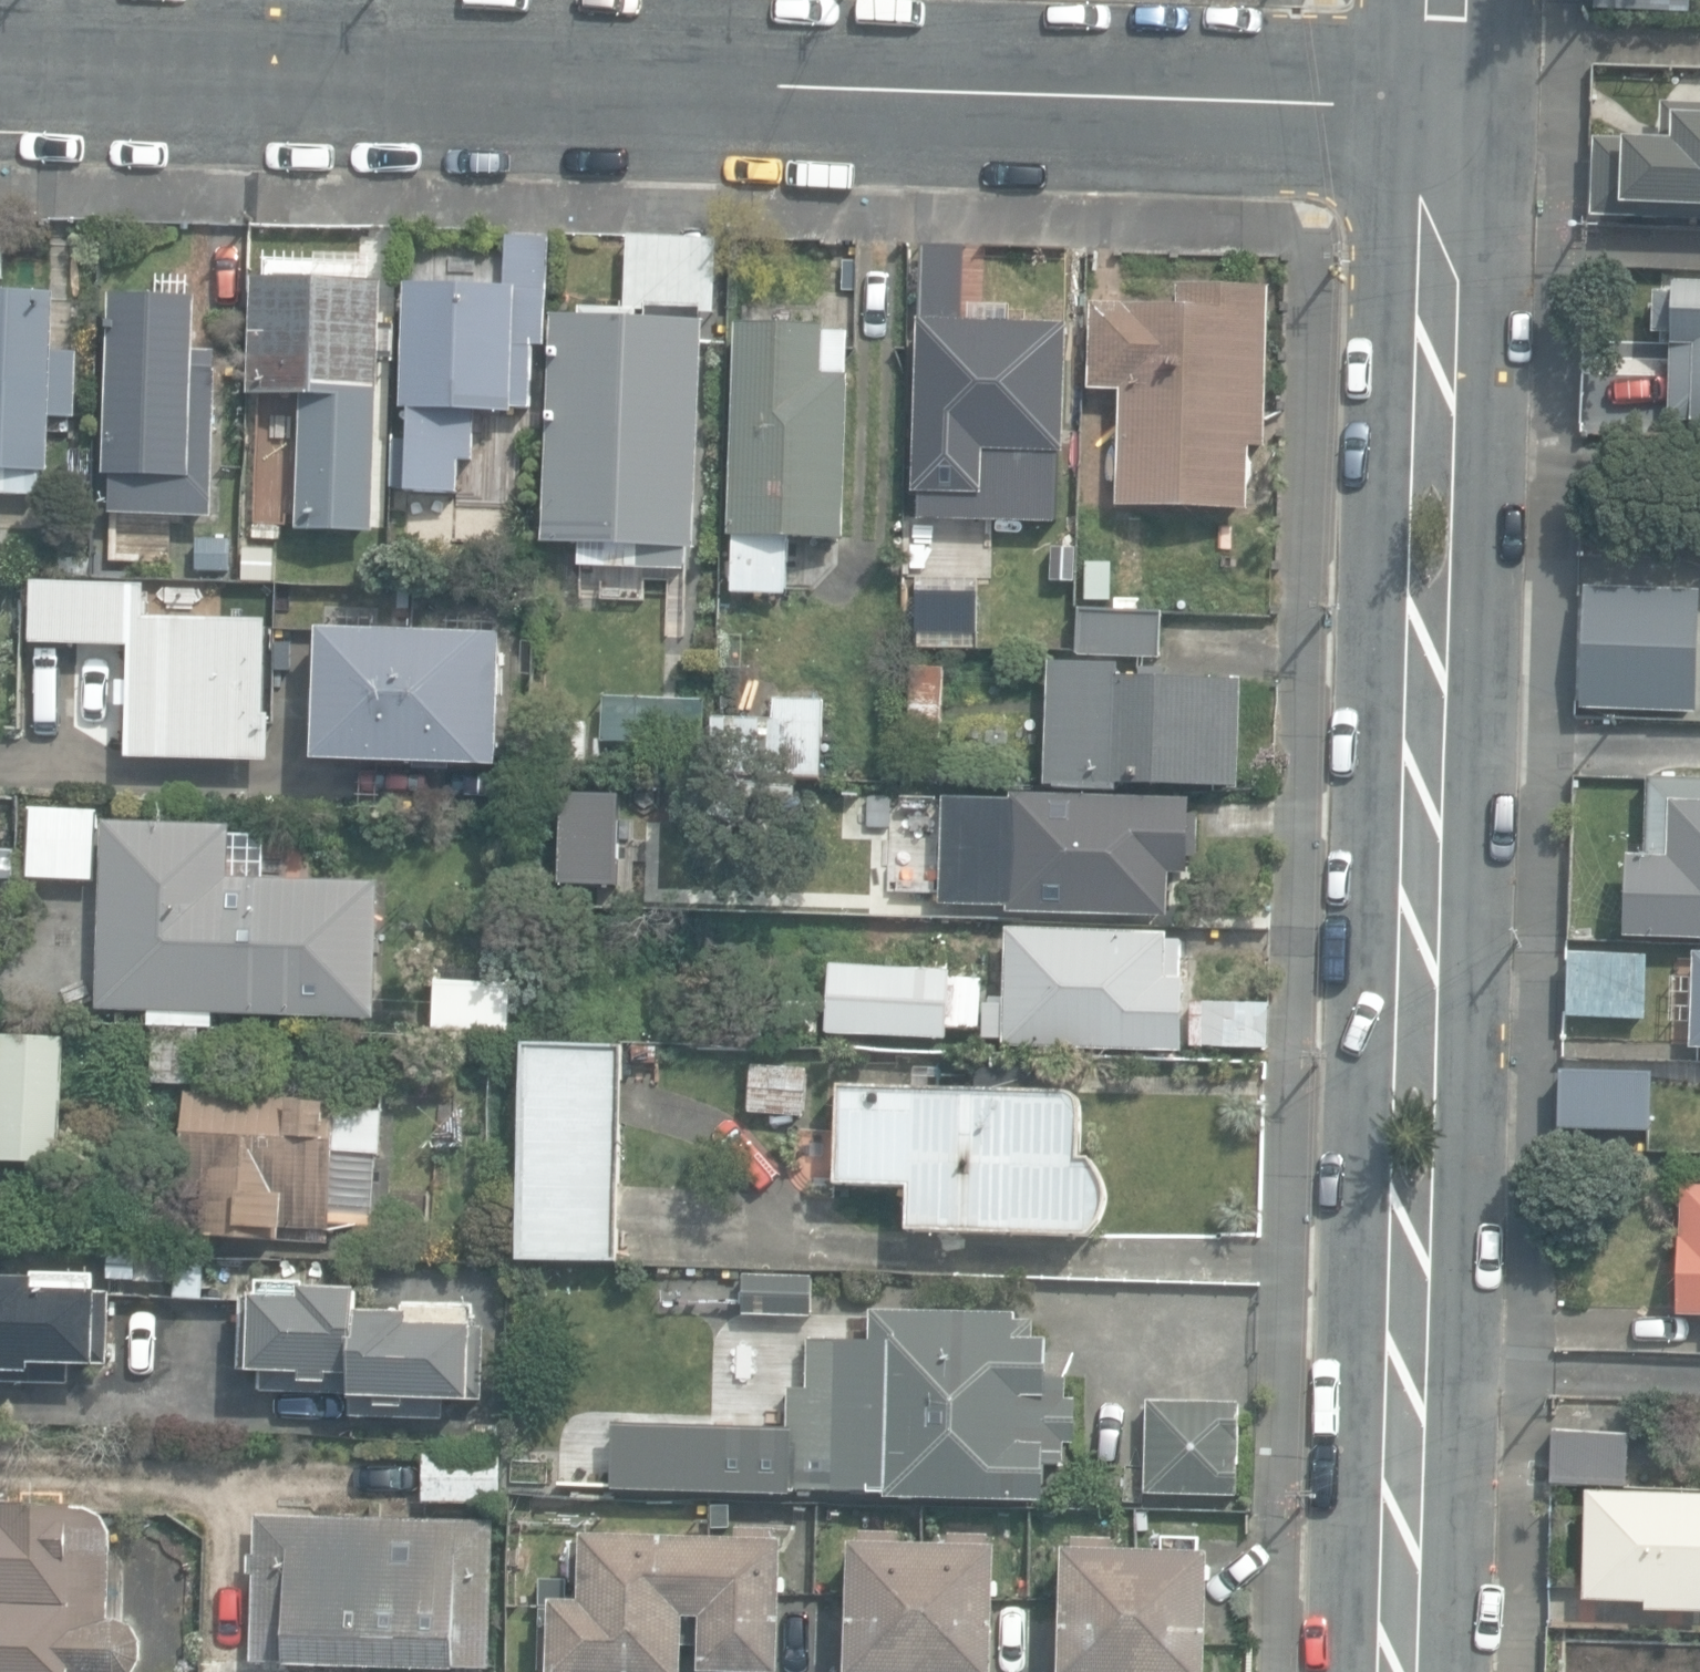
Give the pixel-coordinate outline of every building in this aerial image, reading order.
[(1690,13),(1690,0),(1592,0),(1592,12),(1690,13)] [(1699,220),(1699,106),(1663,105),(1661,142),(1595,140),(1592,216),(1699,220)] [(644,572),(688,573),(688,550),(696,551),(704,315),(717,316),(719,240),(632,237),(629,309),(581,307),(581,317),(552,316),(545,544),(645,548),(644,572)] [(407,493),(462,495),(463,462),(478,463),(479,415),(513,416),(513,410),(532,410),(534,349),(544,349),(548,239),(509,238),(507,287),(407,284),(404,411),(409,411),(407,493)] [(920,319),(965,320),(967,249),(923,247),(920,319)] [(376,533),(382,282),(253,279),(250,396),(301,397),(297,531),(376,533)] [(1118,506),(1248,510),(1250,445),(1264,445),(1268,285),(1179,282),(1178,310),(1123,309),(1123,304),(1092,304),(1090,388),(1121,389),(1118,506)] [(1699,421),(1699,287),(1672,287),(1672,295),(1656,294),(1655,333),(1671,334),(1669,421),(1699,421)] [(39,494),(40,472),(48,472),(51,418),(74,419),(76,353),(51,352),(54,294),(0,292),(0,492),(39,494)] [(110,515),(214,518),(219,352),(198,352),(199,298),(110,296),(105,479),(112,479),(110,515)] [(916,538),(940,539),(940,521),(1057,525),(1060,453),(1065,453),(1070,326),(1010,323),(1010,312),(981,310),(981,323),(919,320),(912,492),(918,493),(916,538)] [(734,593),(785,595),(787,538),(842,541),(851,332),(825,331),(826,325),(739,321),(729,536),(736,537),(734,593)] [(243,558),(267,558),(268,531),(244,530),(243,558)] [(197,570),(231,572),(233,540),(199,539),(197,570)] [(125,759),(271,762),(272,715),(265,715),(268,623),(146,620),(147,586),(35,583),(34,645),(128,647),(127,680),(118,679),(118,705),(127,706),(125,759)] [(1576,706),(1696,709),(1699,586),(1579,583),(1576,706)] [(915,595),(915,637),(970,637),(970,595),(915,595)] [(1077,654),(1160,658),(1162,613),(1079,610),(1077,654)] [(507,631),(317,626),(314,760),(504,765),(507,631)] [(1044,785),(1114,788),(1114,782),(1239,788),(1244,682),(1116,676),(1116,667),(1050,664),(1044,784),(1044,785)] [(908,738),(942,740),(945,674),(911,672),(908,738)] [(696,699),(638,699),(636,750),(694,751),(696,699)] [(711,781),(820,784),(822,702),(774,700),(774,719),(712,718),(711,781)] [(590,757),(590,720),(540,720),(540,757),(590,757)] [(1646,777),(1644,837),(1631,837),(1631,856),(1626,855),(1624,937),(1699,940),(1699,779),(1646,777)] [(1008,912),(1169,917),(1170,875),(1188,875),(1188,860),(1198,860),(1200,816),(1193,816),(1193,799),(1012,794),(1012,800),(964,798),(963,842),(985,843),(985,859),(1010,860),(1008,912)] [(29,881),(97,883),(99,810),(31,809),(29,881)] [(375,1018),(378,1018),(380,882),(265,879),(266,836),(232,835),(233,825),(103,822),(98,1012),(375,1018)] [(578,911),(579,874),(542,873),(541,910),(578,911)] [(13,927),(13,875),(0,875),(0,927),(13,927)] [(1012,1047),(1183,1051),(1185,980),(1181,980),(1182,939),(1167,939),(1167,935),(1007,930),(1005,1015),(984,1015),(984,1039),(1004,1040),(1004,1047),(1012,1047)] [(1699,1047),(1699,952),(1693,951),(1689,1046),(1699,1047)] [(1569,1018),(1647,1020),(1648,957),(1571,955),(1569,1018)] [(828,1034),(947,1040),(948,1030),(982,1032),(985,980),(951,978),(952,973),(831,967),(828,1034)] [(436,1028),(508,1032),(511,973),(439,970),(436,1028)] [(1190,1047),(1267,1051),(1269,1003),(1193,999),(1190,1047)] [(783,1033),(820,1034),(821,1002),(784,1001),(783,1033)] [(153,1081),(199,1083),(201,1029),(155,1027),(153,1081)] [(66,1038),(0,1037),(0,1165),(64,1165),(66,1038)] [(521,1258),(618,1260),(623,1047),(526,1045),(521,1258)] [(910,1230),(1088,1236),(1090,1234),(1101,1220),(1109,1199),(1111,1195),(1111,1189),(1110,1180),(1108,1175),(1104,1168),(1098,1162),(1094,1160),(1080,1159),(1082,1120),(1084,1113),(1083,1106),(1081,1102),(1077,1097),(1071,1093),(1066,1091),(1031,1089),(1032,1074),(1031,1068),(1026,1063),(1008,1062),(1008,1068),(992,1068),(985,1071),(978,1077),(974,1085),(841,1084),(838,1182),(912,1184),(910,1230)] [(749,1110),(804,1115),(807,1072),(753,1068),(749,1110)] [(1650,1132),(1653,1072),(1560,1068),(1557,1128),(1650,1132)] [(201,1237),(284,1242),(285,1226),(328,1229),(328,1223),(372,1226),(376,1152),(381,1153),(384,1110),(337,1107),(337,1102),(188,1094),(182,1199),(204,1200),(201,1237)] [(1683,1186),(1681,1238),(1676,1237),(1674,1314),(1699,1315),(1699,1186),(1683,1186)] [(205,1299),(206,1268),(177,1268),(176,1298),(205,1299)] [(812,1318),(813,1275),(743,1273),(742,1316),(812,1318)] [(56,1390),(57,1365),(110,1368),(114,1291),(93,1290),(94,1277),(37,1274),(37,1281),(0,1279),(0,1387),(56,1390)] [(353,1374),(359,1311),(360,1289),(260,1286),(259,1297),(254,1297),(252,1370),(263,1370),(262,1390),(326,1392),(326,1373),(353,1374)] [(1047,1375),(1048,1339),(1034,1338),(1035,1320),(1017,1320),(1017,1313),(869,1309),(869,1342),(809,1340),(808,1387),(788,1387),(785,1491),(884,1493),(884,1497),(1045,1501),(1046,1464),(1067,1464),(1067,1443),(1075,1443),(1076,1398),(1068,1398),(1069,1376),(1047,1375)] [(462,1314),(359,1311),(353,1374),(352,1415),(444,1418),(445,1400),(483,1401),(485,1327),(461,1326),(462,1314)] [(1146,1494),(1238,1496),(1241,1405),(1149,1402),(1146,1494)] [(1555,1479),(1628,1483),(1631,1433),(1557,1430),(1555,1479)] [(426,1503),(501,1504),(502,1455),(427,1454),(426,1503)] [(1699,1609),(1699,1493),(1587,1491),(1587,1507),(1589,1507),(1586,1599),(1646,1601),(1646,1608),(1699,1609)] [(143,1662),(143,1643),(134,1628),(120,1627),(112,1626),(114,1534),(105,1518),(89,1507),(75,1507),(5,1505),(5,1499),(0,1499),(0,1671),(139,1671),(143,1662)] [(372,1667),(374,1520),(257,1517),(254,1664),(372,1667)] [(494,1523),(374,1520),(372,1667),(491,1669),(494,1523)] [(689,1539),(585,1537),(583,1601),(553,1601),(552,1671),(685,1671),(686,1618),(689,1539)] [(689,1539),(686,1618),(702,1619),(701,1671),(781,1671),(784,1542),(689,1539)] [(925,1545),(851,1543),(848,1671),(922,1671),(925,1545)] [(925,1545),(922,1671),(995,1671),(997,1547),(925,1545)] [(1065,1549),(1061,1671),(1135,1671),(1139,1551),(1065,1549)] [(1139,1551),(1135,1671),(1206,1671),(1209,1553),(1139,1551)]
